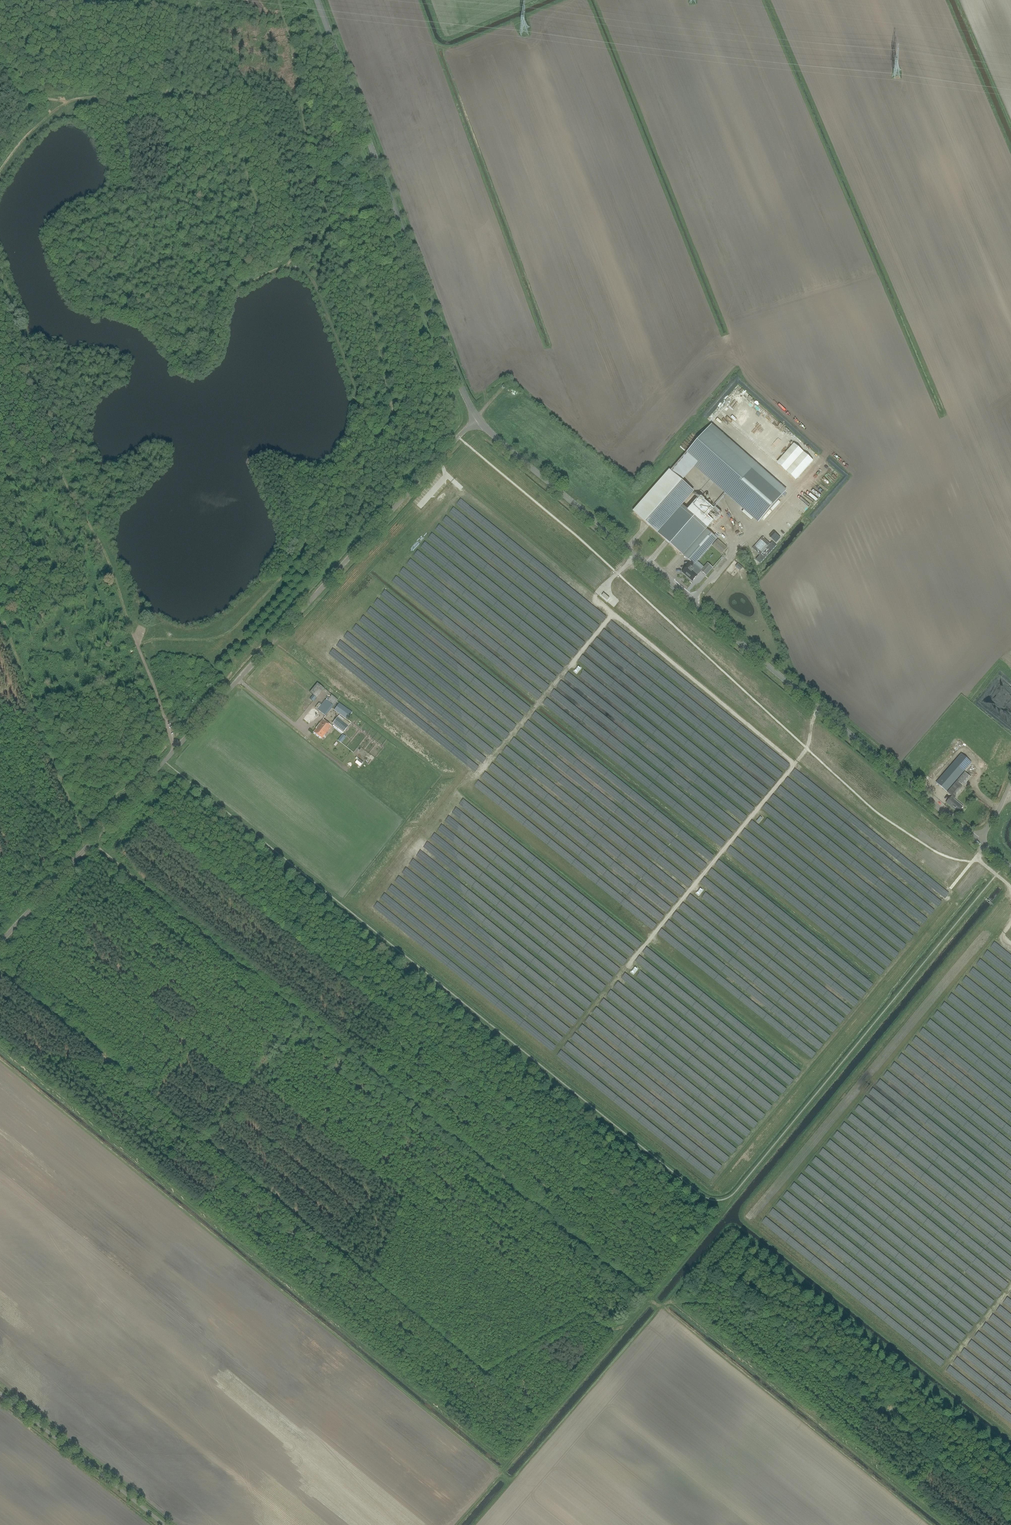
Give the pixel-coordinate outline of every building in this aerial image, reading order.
[(780,462),(800,479),(817,459),(798,442),(780,462)] [(787,454),(793,447),(790,445),(785,451),(787,454)] [(709,472),(762,519),(782,496),(729,449),(709,472)] [(634,512),(690,561),(687,565),(688,566),(683,572),(692,581),(698,575),(691,568),(694,565),(717,539),(706,529),(707,528),(688,510),(682,506),(694,492),(681,482),(669,472),(634,512)] [(714,509),(700,497),(688,510),(707,528),(708,529),(714,522),(708,516),(714,509)] [(760,564),(777,546),(772,542),(770,544),(763,537),(753,548),(760,555),(756,560),(760,564)] [(727,548),(718,539),(712,546),(722,554),(727,548)] [(706,575),(713,568),(708,563),(701,571),(706,575)] [(326,716),(334,707),(325,700),(318,710),(326,716)] [(347,720),(352,713),(339,703),(334,711),(347,720)] [(339,716),(338,718),(333,724),(334,725),(333,726),(343,734),(345,735),(345,734),(351,726),(350,725),(339,716)] [(313,732),(322,739),(331,727),(323,720),(313,732)] [(341,743),(346,737),(343,734),(338,741),(341,743)] [(961,754),(936,783),(946,792),(971,763),(961,754)] [(357,762),(362,766),(366,762),(361,758),(357,762)] [(963,786),(971,777),(965,772),(957,781),(963,786)] [(963,807),(954,799),(955,797),(952,794),(951,795),(952,796),(946,803),(957,812),(957,811),(959,812),(963,807)]
